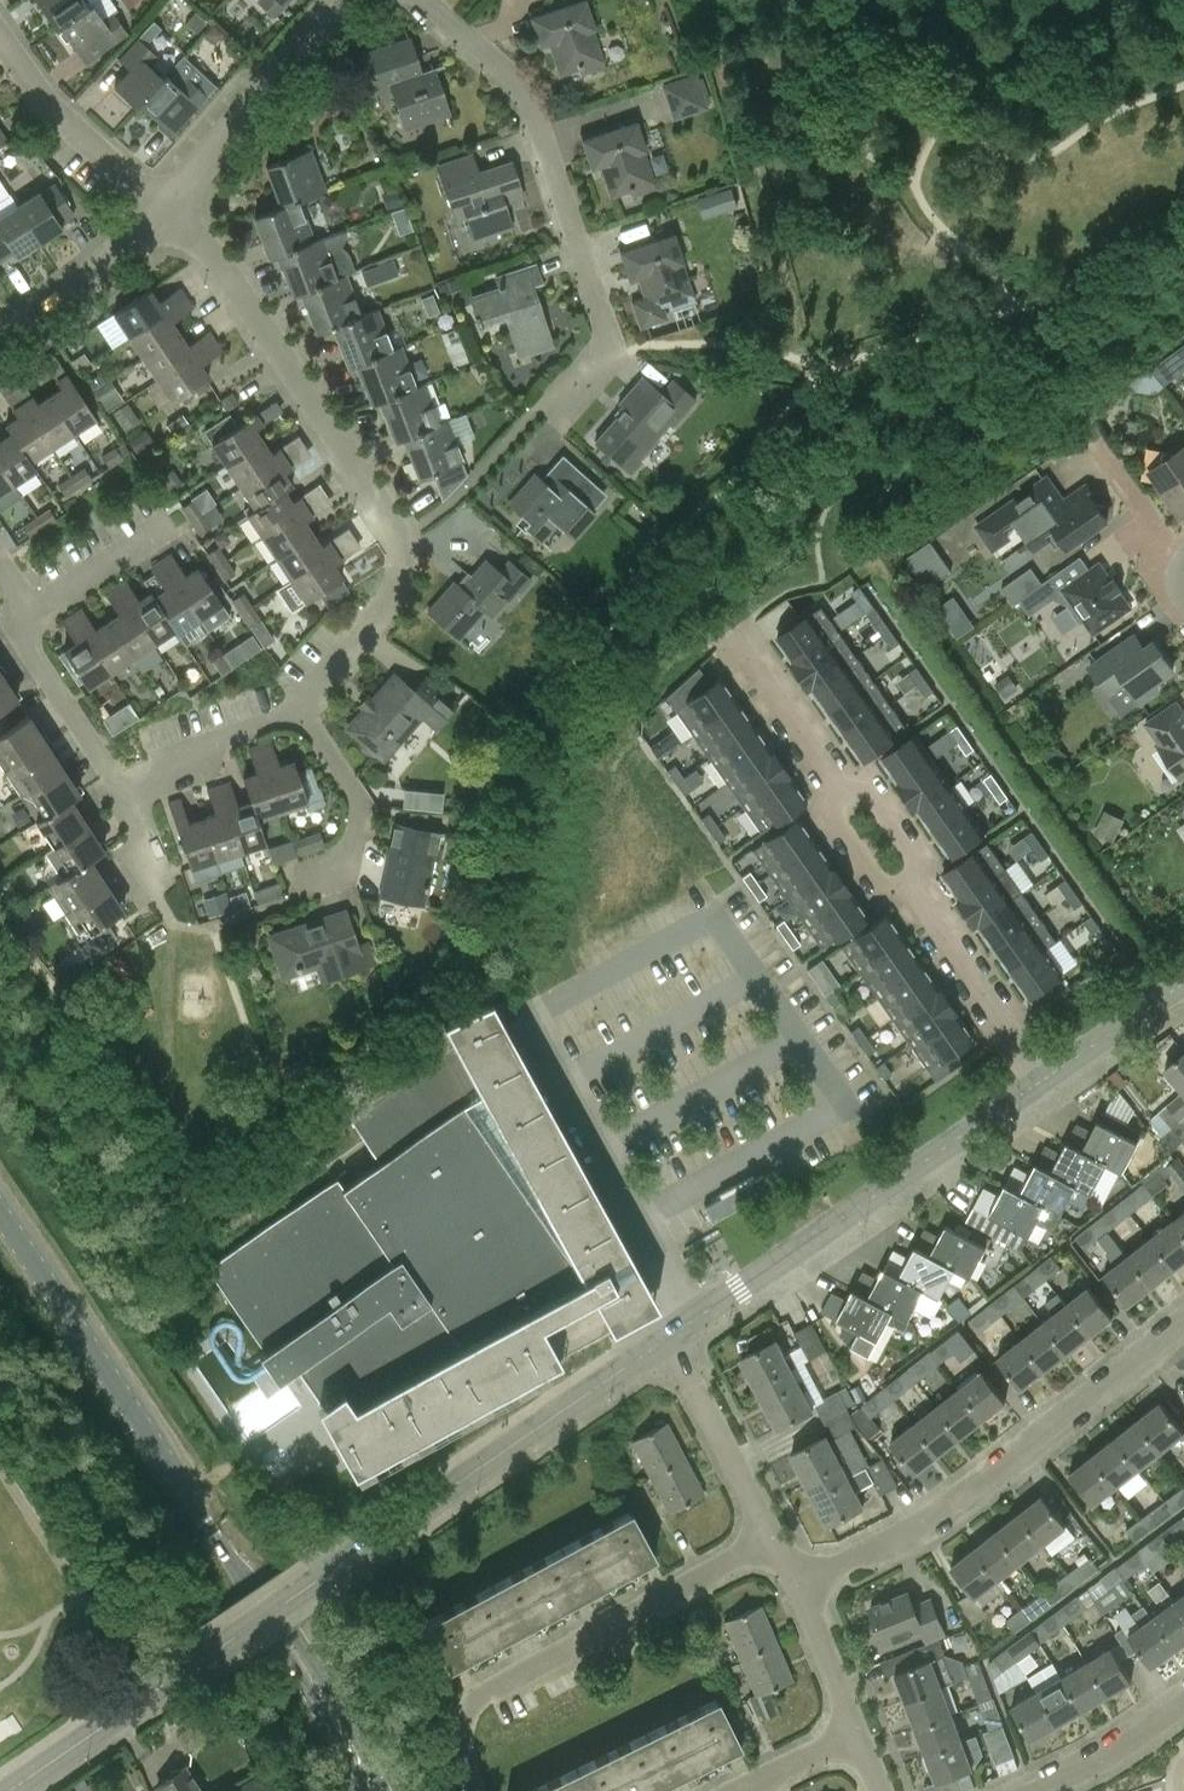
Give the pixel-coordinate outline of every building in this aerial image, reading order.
[(61,28),(102,0),(47,0),(39,5),(56,31),(61,28)] [(112,14),(118,11),(111,0),(102,0),(61,28),(77,52),(96,40),(104,52),(127,37),(112,14)] [(258,1),(274,16),(289,0),(259,0),(258,1)] [(605,67),(592,30),(594,29),(584,0),(568,0),(529,13),(540,48),(549,45),(559,77),(579,70),(580,75),(605,67)] [(129,72),(114,89),(136,109),(139,106),(140,106),(167,77),(166,77),(163,80),(151,69),(158,60),(144,47),(153,37),(147,32),(118,63),(129,72)] [(404,124),(446,109),(433,74),(421,79),(407,40),(362,56),(375,94),(391,89),(404,124)] [(765,49),(766,76),(782,75),(782,49),(765,49)] [(167,77),(140,106),(172,136),(187,119),(215,87),(197,70),(179,89),(167,77)] [(708,109),(695,73),(660,86),(673,122),(708,109)] [(631,197),(654,190),(642,152),(645,151),(633,118),(579,136),(591,170),(600,167),(610,198),(629,192),(631,197)] [(266,167),(282,207),(282,208),(296,203),(326,192),(310,150),(266,167)] [(502,203),(520,197),(510,164),(476,174),(471,159),(439,169),(455,218),(466,215),(474,239),(510,227),(502,203)] [(39,194),(18,207),(41,243),(62,230),(58,225),(73,216),(54,187),(40,196),(39,194)] [(13,254),(16,259),(41,243),(18,207),(9,194),(0,200),(0,262),(13,254)] [(700,215),(737,206),(735,197),(698,206),(700,215)] [(270,259),(279,255),(311,242),(296,203),(282,208),(282,207),(254,218),(270,259)] [(666,320),(662,307),(667,305),(669,311),(693,302),(680,265),(683,264),(671,229),(618,248),(630,282),(637,280),(644,298),(631,302),(640,329),(666,320)] [(344,232),(320,241),(319,239),(311,242),(279,255),(294,295),(302,292),(343,276),(355,272),(347,253),(346,251),(343,249),(341,248),(346,238),(344,232)] [(531,286),(540,283),(535,266),(495,280),(499,289),(470,299),(476,316),(474,317),(478,330),(482,328),(481,324),(505,316),(519,357),(552,346),(531,286)] [(359,317),(343,276),(302,292),(317,333),(331,327),(359,317)] [(114,315),(129,337),(186,299),(180,289),(158,303),(150,291),(114,315)] [(431,295),(420,299),(428,318),(439,313),(431,295)] [(193,309),(186,299),(129,337),(143,359),(179,335),(172,323),(193,309)] [(347,368),(356,365),(391,351),(375,310),(359,317),(331,327),(347,368)] [(458,328),(443,331),(450,367),(465,364),(458,328)] [(143,359),(157,381),(215,342),(209,333),(187,347),(179,335),(143,359)] [(222,353),(215,342),(157,381),(172,403),(209,378),(201,367),(222,353)] [(1152,369),(1164,386),(1183,371),(1183,346),(1152,369)] [(372,405),(379,402),(414,388),(398,348),(391,351),(356,365),(372,405)] [(61,390),(50,397),(74,434),(96,418),(67,375),(56,382),(61,390)] [(669,424),(672,427),(695,401),(672,381),(660,394),(642,377),(618,405),(623,410),(594,442),(630,474),(641,462),(638,459),(669,424)] [(109,380),(92,392),(106,412),(123,401),(109,380)] [(395,442),(403,439),(437,425),(421,385),(414,388),(379,402),(395,442)] [(51,449),(74,434),(50,397),(38,406),(33,398),(23,405),(51,449)] [(30,463),(51,449),(23,405),(13,411),(18,419),(6,427),(11,435),(30,463)] [(211,443),(226,466),(263,442),(255,430),(262,425),(255,414),(211,443)] [(437,425),(403,439),(419,480),(432,475),(441,500),(466,475),(445,422),(437,425)] [(127,441),(136,455),(154,444),(145,430),(127,441)] [(30,463),(11,435),(0,443),(0,465),(13,485),(35,470),(30,463)] [(296,438),(281,445),(290,463),(304,456),(296,438)] [(226,466),(241,488),(284,459),(278,450),(271,454),(263,442),(226,466)] [(1149,471),(1157,483),(1156,492),(1164,493),(1181,516),(1183,514),(1183,446),(1149,471)] [(115,447),(100,457),(108,469),(122,459),(115,447)] [(540,479),(535,474),(508,505),(527,522),(522,527),(541,544),(557,526),(574,542),(597,515),(592,511),(606,495),(561,455),(540,479)] [(291,469),(284,459),(241,488),(255,510),(283,491),(284,492),(292,487),(283,474),(291,469)] [(13,485),(0,465),(0,494),(13,485)] [(84,468),(70,477),(78,489),(92,480),(84,468)] [(181,484),(172,470),(160,478),(169,492),(181,484)] [(65,498),(78,489),(70,477),(57,486),(65,498)] [(1016,524),(1028,541),(1070,511),(1046,477),(1027,491),(1029,494),(1017,502),(1015,499),(976,526),(986,541),(1011,523),(1016,524)] [(291,504),(284,492),(283,491),(255,510),(247,515),(262,537),(306,508),(299,498),(291,504)] [(1090,497),(1070,511),(1028,541),(1034,549),(1049,539),(1062,541),(1067,548),(1106,520),(1102,513),(1103,505),(1095,503),(1090,497)] [(180,508),(189,522),(201,514),(192,501),(180,508)] [(312,519),(306,508),(262,537),(276,559),(312,535),(305,524),(312,519)] [(48,509),(35,518),(43,530),(56,521),(48,509)] [(210,528),(201,514),(189,522),(198,535),(210,528)] [(29,539),(43,530),(35,518),(21,527),(29,539)] [(276,559),(291,580),(334,552),(328,542),(320,547),(312,535),(276,559)] [(951,571),(930,541),(904,559),(915,576),(927,567),(937,581),(951,571)] [(206,555),(214,569),(227,561),(218,547),(206,555)] [(291,580),(277,590),(291,612),(305,603),(306,603),(329,587),(341,579),(333,567),(341,562),(334,552),(291,580)] [(230,616),(222,604),(199,568),(186,577),(172,555),(161,562),(199,620),(200,619),(208,631),(230,616)] [(508,559),(498,571),(485,560),(470,577),(467,574),(457,585),(453,582),(426,613),(458,641),(484,611),(491,617),(515,589),(521,594),(533,581),(508,559)] [(236,574),(227,561),(214,569),(223,582),(236,574)] [(155,597),(175,630),(178,634),(199,620),(161,562),(152,568),(166,590),(155,597)] [(1093,633),(1129,607),(1117,591),(1121,589),(1113,578),(1110,580),(1098,564),(1062,589),(1064,592),(1093,633)] [(1002,588),(1013,604),(1018,600),(1042,583),(1031,567),(1002,588)] [(1042,583),(1018,600),(1030,616),(1053,600),(1064,592),(1062,589),(1053,576),(1042,583)] [(126,581),(116,587),(153,645),(175,630),(155,597),(152,594),(140,601),(126,581)] [(132,659),(153,645),(116,587),(106,593),(120,615),(109,623),(132,659)] [(860,587),(851,593),(857,601),(865,614),(867,613),(874,607),(861,589),(860,587)] [(230,601),(239,615),(251,607),(242,593),(230,601)] [(934,608),(945,624),(966,609),(955,593),(934,608)] [(248,627),(249,627),(260,620),(251,607),(239,615),(248,627)] [(775,638),(792,663),(838,630),(822,607),(810,615),(809,614),(775,638)] [(110,673),(132,659),(109,623),(96,631),(82,609),(72,616),(110,673)] [(88,688),(110,673),(72,616),(62,622),(76,644),(64,652),(88,688)] [(875,625),(883,637),(891,632),(883,620),(875,625)] [(856,656),(838,630),(792,663),(810,688),(856,656)] [(899,644),(891,632),(883,637),(892,649),(899,644)] [(1152,684),(1173,670),(1153,642),(1144,649),(1134,635),(1089,667),(1109,695),(1127,683),(1140,702),(1157,691),(1152,684)] [(827,713),(873,681),(856,656),(810,688),(827,713)] [(917,685),(925,680),(917,668),(909,674),(917,685)] [(1,673),(0,673),(0,711),(18,699),(1,673)] [(413,692),(394,675),(347,728),(365,744),(366,753),(379,765),(402,738),(397,734),(420,707),(439,724),(456,705),(425,678),(413,692)] [(737,701),(719,676),(686,699),(687,701),(674,710),(691,735),(737,701)] [(926,697),(933,692),(925,680),(917,685),(926,697)] [(845,738),(891,706),(873,681),(827,713),(845,738)] [(708,759),(755,726),(737,701),(691,735),(708,759)] [(1183,776),(1183,713),(1176,702),(1145,723),(1161,746),(1159,747),(1180,778),(1183,776)] [(114,715),(103,722),(112,735),(126,726),(137,719),(138,718),(130,706),(129,705),(114,715)] [(891,706),(845,738),(863,763),(895,740),(894,739),(908,730),(891,706)] [(12,765),(11,763),(45,741),(29,715),(0,734),(0,748),(0,749),(0,766),(3,770),(12,765)] [(772,752),(755,726),(708,759),(725,784),(772,752)] [(966,738),(958,726),(950,731),(958,743),(966,738)] [(897,784),(933,758),(915,733),(879,758),(897,784)] [(966,738),(958,743),(966,755),(974,750),(966,738)] [(19,795),(28,790),(27,789),(62,766),(45,741),(11,763),(12,765),(17,773),(9,778),(19,795)] [(282,811),(305,803),(308,811),(326,805),(320,788),(318,789),(311,768),(297,772),(293,761),(280,766),(272,742),(260,746),(282,811)] [(650,747),(658,759),(666,753),(657,742),(650,747)] [(258,819),(282,811),(260,746),(249,749),(257,773),(243,777),(250,797),(258,819)] [(1052,746),(1043,757),(1056,768),(1066,756),(1052,746)] [(725,784),(743,808),(790,777),(772,752),(725,784)] [(915,809),(951,784),(933,758),(897,784),(915,809)] [(26,804),(35,819),(42,813),(44,815),(70,798),(70,799),(80,793),(62,766),(27,789),(28,790),(34,799),(26,804)] [(667,771),(675,783),(683,778),(675,766),(667,771)] [(992,791),(1000,786),(991,774),(984,780),(992,791)] [(775,825),(807,802),(790,777),(743,808),(760,832),(773,823),(775,825)] [(683,778),(675,783),(683,795),(691,789),(683,778)] [(267,843),(258,819),(250,797),(238,801),(231,781),(219,786),(240,852),(267,843)] [(933,835),(969,809),(951,784),(915,809),(933,835)] [(216,861),(240,852),(219,786),(207,790),(214,809),(200,814),(216,861)] [(1000,803),(1008,798),(1000,786),(992,791),(1000,803)] [(41,830),(51,846),(86,823),(70,799),(70,798),(44,815),(42,813),(35,819),(33,820),(41,830)] [(180,799),(168,803),(191,868),(216,861),(200,814),(187,818),(180,799)] [(933,835),(951,860),(987,834),(969,809),(933,835)] [(1104,810),(1092,833),(1112,844),(1124,820),(1104,810)] [(709,832),(717,826),(708,815),(701,820),(709,832)] [(769,875),(815,842),(797,817),(764,840),(765,841),(752,850),(769,875)] [(51,846),(52,847),(57,856),(50,861),(60,876),(68,871),(69,873),(90,859),(91,860),(104,851),(86,823),(51,846)] [(439,860),(444,834),(394,823),(379,897),(422,906),(432,858),(439,860)] [(717,826),(709,832),(717,843),(725,838),(717,826)] [(319,832),(292,842),(298,858),(325,849),(319,832)] [(1041,844),(1032,832),(1025,838),(1033,849),(1041,844)] [(270,860),(291,858),(289,841),(269,844),(270,860)] [(786,900),(832,867),(815,842),(769,875),(786,900)] [(941,876),(959,901),(995,876),(1005,869),(986,842),(940,874),(941,876)] [(1041,861),(1049,856),(1041,844),(1033,849),(1041,861)] [(64,913),(72,907),(71,906),(106,884),(91,860),(90,859),(69,873),(68,871),(60,876),(54,880),(61,891),(54,895),(64,913)] [(804,924),(850,893),(832,867),(786,900),(804,924)] [(1005,869),(995,876),(959,901),(975,923),(1011,899),(1021,892),(1005,869)] [(750,890),(758,884),(749,872),(741,878),(750,890)] [(1074,892),(1066,880),(1058,885),(1067,897),(1074,892)] [(123,911),(106,884),(71,906),(72,907),(78,916),(70,921),(81,938),(89,933),(106,922),(123,911)] [(758,884),(750,890),(758,901),(766,896),(758,884)] [(1011,899),(975,923),(993,949),(1039,916),(1022,891),(1021,892),(1011,899)] [(1075,909),(1082,904),(1074,892),(1067,897),(1075,909)] [(850,893),(804,924),(821,949),(834,939),(835,941),(868,918),(850,893)] [(322,980),(375,963),(368,943),(357,947),(345,912),(270,937),(283,977),(317,965),(322,980)] [(840,947),(857,971),(903,938),(885,913),(853,936),(854,937),(840,947)] [(1039,916),(993,949),(1011,974),(1046,949),(1057,942),(1039,916)] [(1100,928),(1092,916),(1084,922),(1092,933),(1100,928)] [(783,938),(791,932),(783,920),(775,926),(783,938)] [(106,922),(89,933),(98,947),(115,935),(106,922)] [(800,944),(791,932),(783,938),(792,950),(800,944)] [(875,996),(920,963),(903,938),(857,971),(875,996)] [(1064,975),(1046,949),(1011,974),(1029,1000),(1064,975)] [(920,963),(875,996),(892,1020),(938,988),(920,963)] [(817,984),(825,995),(833,990),(824,978),(817,984)] [(892,1020),(909,1045),(956,1013),(938,988),(892,1020)] [(833,990),(825,995),(833,1007),(841,1001),(833,990)] [(535,1089),(488,1003),(444,1028),(455,1049),(350,1120),(378,1163),(342,1187),(336,1179),(207,1268),(264,1349),(258,1353),(276,1380),(296,1367),(303,1377),(321,1367),(353,1426),(374,1415),(389,1443),(531,1366),(530,1364),(527,1366),(521,1356),(639,1291),(628,1271),(636,1267),(626,1249),(605,1260),(519,1102),(535,1089)] [(973,1038),(956,1013),(909,1045),(926,1069),(940,1060),(941,1061),(973,1038)] [(858,1044),(866,1038),(858,1027),(850,1032),(858,1044)] [(866,1038),(858,1044),(866,1056),(874,1050),(866,1038)] [(1180,1122),(1182,1120),(1183,1119),(1183,1055),(1166,1070),(1183,1092),(1167,1106),(1180,1122)] [(883,1062),(875,1068),(883,1079),(891,1074),(883,1062)] [(1167,1106),(1157,1114),(1170,1130),(1180,1122),(1167,1106)] [(1138,1142),(1132,1139),(1137,1130),(1105,1113),(1100,1123),(1098,1122),(1090,1138),(1075,1130),(1068,1143),(1107,1164),(1107,1163),(1123,1172),(1138,1142)] [(1157,1114),(1150,1120),(1163,1136),(1170,1130),(1157,1114)] [(1158,1140),(1169,1153),(1183,1140),(1183,1122),(1182,1120),(1180,1122),(1170,1130),(1158,1140)] [(1091,1194),(1092,1193),(1107,1164),(1068,1143),(1060,1159),(1045,1151),(1038,1165),(1075,1184),(1075,1185),(1090,1193),(1091,1194)] [(1178,1156),(1164,1167),(1183,1192),(1183,1165),(1178,1156)] [(1084,1208),(1091,1194),(1090,1193),(1075,1185),(1075,1184),(1038,1165),(1030,1181),(1013,1172),(1005,1187),(1045,1207),(1044,1208),(1045,1208),(1060,1215),(1068,1200),(1084,1208)] [(1146,1183),(1144,1185),(1153,1196),(1168,1184),(1155,1168),(1142,1178),(1146,1183)] [(1130,1214),(1153,1196),(1144,1185),(1121,1202),(1130,1214)] [(998,1202),(982,1194),(968,1222),(1021,1250),(1029,1236),(1030,1237),(1038,1223),(1053,1231),(1057,1222),(1061,1224),(1064,1218),(1060,1215),(1045,1208),(1044,1208),(1045,1207),(1005,1187),(998,1202)] [(1108,1232),(1130,1214),(1121,1202),(1099,1220),(1108,1232)] [(1172,1222),(1183,1236),(1183,1213),(1172,1222)] [(1085,1250),(1108,1232),(1099,1220),(1076,1238),(1085,1250)] [(1150,1239),(1174,1269),(1183,1261),(1183,1236),(1172,1222),(1150,1239)] [(921,1234),(914,1249),(953,1270),(954,1270),(970,1278),(986,1247),(946,1226),(937,1243),(921,1234)] [(1150,1239),(1127,1257),(1151,1287),(1174,1269),(1150,1239)] [(891,1256),(884,1270),(922,1291),(922,1290),(938,1299),(953,1270),(914,1249),(906,1263),(891,1256)] [(1052,1255),(1036,1268),(1046,1281),(1062,1268),(1052,1255)] [(1128,1305),(1151,1287),(1127,1257),(1104,1275),(1128,1305)] [(1015,1285),(1014,1285),(1024,1298),(1046,1281),(1036,1268),(1033,1264),(1012,1281),(1015,1285)] [(907,1320),(922,1291),(884,1270),(876,1286),(859,1277),(852,1290),(892,1311),(891,1312),(907,1320)] [(1001,1316),(1024,1298),(1014,1285),(991,1303),(1001,1316)] [(1088,1287),(1066,1305),(1090,1335),(1112,1318),(1088,1287)] [(876,1341),(891,1312),(892,1311),(852,1290),(844,1306),(828,1298),(820,1312),(847,1326),(860,1332),(853,1344),(851,1348),(868,1357),(876,1341)] [(1045,1303),(1054,1314),(1043,1323),(1067,1354),(1090,1335),(1066,1305),(1057,1294),(1045,1303)] [(978,1334),(1001,1316),(991,1303),(968,1321),(978,1334)] [(794,1333),(809,1361),(827,1351),(812,1323),(794,1333)] [(1043,1323),(1021,1340),(1045,1371),(1067,1354),(1043,1323)] [(847,1326),(841,1338),(853,1344),(860,1332),(847,1326)] [(958,1330),(931,1353),(940,1364),(947,1373),(975,1351),(958,1330)] [(1021,1389),(1045,1371),(1021,1340),(998,1359),(1021,1389)] [(741,1360),(762,1401),(778,1393),(771,1380),(791,1369),(777,1341),(741,1360)] [(940,1364),(931,1353),(930,1352),(907,1371),(917,1383),(940,1364)] [(813,1411),(791,1369),(771,1380),(778,1393),(762,1401),(776,1430),(813,1411)] [(894,1401),(917,1383),(907,1371),(899,1377),(897,1374),(882,1386),(884,1388),(894,1401)] [(982,1371),(958,1389),(982,1420),(1005,1402),(982,1371)] [(816,1405),(824,1421),(847,1409),(850,1415),(854,1420),(855,1419),(852,1415),(856,1411),(852,1405),(856,1403),(847,1386),(837,1391),(834,1385),(821,1393),(824,1399),(816,1405)] [(872,1418),(894,1401),(884,1388),(863,1406),(872,1418)] [(960,1437),(982,1420),(958,1389),(936,1407),(960,1437)] [(1138,1419),(1162,1450),(1183,1433),(1183,1430),(1161,1401),(1138,1419)] [(863,1406),(856,1411),(852,1415),(855,1419),(870,1438),(881,1428),(872,1418),(863,1406)] [(937,1455),(960,1437),(936,1407),(913,1425),(937,1455)] [(854,1420),(850,1415),(847,1409),(824,1421),(833,1438),(857,1426),(854,1420)] [(1139,1468),(1162,1450),(1138,1419),(1115,1437),(1139,1468)] [(632,1442),(651,1478),(684,1460),(665,1424),(632,1442)] [(914,1473),(937,1455),(913,1425),(890,1443),(914,1473)] [(790,1455),(805,1484),(820,1476),(827,1487),(847,1477),(826,1437),(790,1455)] [(1116,1486),(1139,1468),(1115,1437),(1092,1455),(1116,1486)] [(1093,1505),(1116,1486),(1092,1455),(1069,1474),(1093,1505)] [(854,1492),(873,1482),(881,1495),(899,1485),(883,1458),(866,1467),(847,1477),(827,1487),(820,1476),(805,1484),(826,1526),(862,1507),(854,1492)] [(703,1495),(684,1460),(651,1478),(670,1513),(703,1495)] [(1165,1500),(1175,1513),(1183,1506),(1183,1486),(1165,1500)] [(1072,1533),(1066,1525),(1042,1494),(1018,1513),(1042,1544),(1048,1552),(1072,1533)] [(1165,1500),(1141,1518),(1152,1531),(1175,1513),(1165,1500)] [(629,1512),(562,1549),(587,1595),(656,1557),(631,1512),(629,1512)] [(1020,1561),(1042,1544),(1018,1513),(996,1530),(1020,1561)] [(1183,1536),(1183,1517),(1183,1516),(1162,1533),(1171,1545),(1183,1536)] [(1135,1543),(1152,1531),(1141,1518),(1126,1530),(1135,1543)] [(999,1578),(1020,1561),(996,1530),(974,1547),(999,1578)] [(1162,1533),(1138,1550),(1147,1563),(1148,1563),(1154,1571),(1176,1555),(1170,1546),(1171,1545),(1162,1533)] [(1006,1589),(999,1578),(974,1547),(950,1566),(972,1593),(957,1601),(972,1625),(988,1615),(982,1607),(1006,1589)] [(562,1549),(493,1587),(518,1633),(587,1595),(562,1549)] [(1138,1550),(1116,1567),(1125,1580),(1147,1563),(1138,1550)] [(1090,1557),(1067,1574),(1076,1586),(1099,1569),(1090,1557)] [(1109,1592),(1125,1580),(1116,1567),(1100,1579),(1109,1592)] [(1053,1603),(1076,1586),(1067,1574),(1044,1591),(1053,1603)] [(448,1670),(518,1633),(493,1587),(424,1625),(448,1670)] [(1078,1595),(1055,1612),(1063,1626),(1088,1608),(1086,1606),(1095,1599),(1088,1589),(1079,1596),(1078,1595)] [(1030,1620),(1053,1603),(1044,1591),(1021,1608),(1030,1620)] [(927,1641),(944,1633),(930,1599),(913,1606),(907,1592),(870,1607),(885,1643),(921,1628),(927,1641)] [(1175,1602),(1183,1615),(1183,1595),(1175,1602)] [(1153,1618),(1176,1649),(1183,1643),(1183,1615),(1175,1602),(1153,1618)] [(723,1621),(739,1658),(776,1643),(760,1605),(723,1621)] [(1140,1627),(1129,1635),(1124,1627),(1116,1633),(1129,1655),(1138,1648),(1152,1667),(1176,1649),(1153,1618),(1144,1605),(1131,1614),(1140,1627)] [(1001,1642),(1030,1620),(1021,1608),(1005,1620),(1006,1620),(992,1630),(1001,1642)] [(1049,1636),(1063,1626),(1055,1612),(1031,1629),(1041,1643),(1050,1637),(1049,1636)] [(1007,1646),(1008,1648),(1017,1659),(1018,1660),(1041,1643),(1031,1629),(1007,1646)] [(942,1687),(931,1659),(945,1654),(940,1639),(904,1652),(910,1667),(895,1672),(906,1701),(942,1687)] [(780,1711),(770,1689),(792,1680),(776,1643),(739,1658),(754,1694),(748,1696),(758,1720),(780,1711)] [(994,1678),(1017,1659),(1008,1648),(988,1663),(994,1678)] [(1111,1649),(1086,1664),(1105,1696),(1130,1681),(1111,1649)] [(969,1676),(982,1671),(978,1661),(965,1666),(969,1676)] [(1029,1677),(1038,1692),(1037,1693),(1056,1725),(1081,1710),(1062,1678),(1053,1663),(1029,1677)] [(1086,1664),(1062,1678),(1081,1710),(1105,1696),(1086,1664)] [(992,1698),(982,1671),(969,1676),(979,1703),(992,1698)] [(952,1714),(942,1687),(906,1701),(916,1727),(952,1714)] [(1031,1740),(1056,1725),(1037,1693),(1012,1708),(1031,1740)] [(1002,1725),(992,1698),(979,1703),(989,1729),(1002,1725)] [(717,1699),(647,1734),(670,1781),(740,1746),(717,1699)] [(223,1729),(211,1712),(176,1736),(187,1753),(223,1729)] [(962,1740),(952,1714),(916,1727),(926,1754),(962,1740)] [(1014,1757),(1002,1725),(989,1729),(983,1732),(996,1764),(1014,1757)] [(576,1769),(587,1790),(649,1790),(670,1781),(647,1734),(576,1769)] [(977,1734),(962,1740),(926,1754),(936,1781),(972,1768),(971,1765),(977,1762),(983,1752),(977,1734)] [(157,1786),(160,1790),(200,1790),(184,1768),(182,1769),(175,1769),(169,1773),(167,1779),(157,1786)] [(576,1769),(533,1790),(587,1790),(576,1769)] [(268,1771),(232,1790),(279,1790),(268,1771)]
